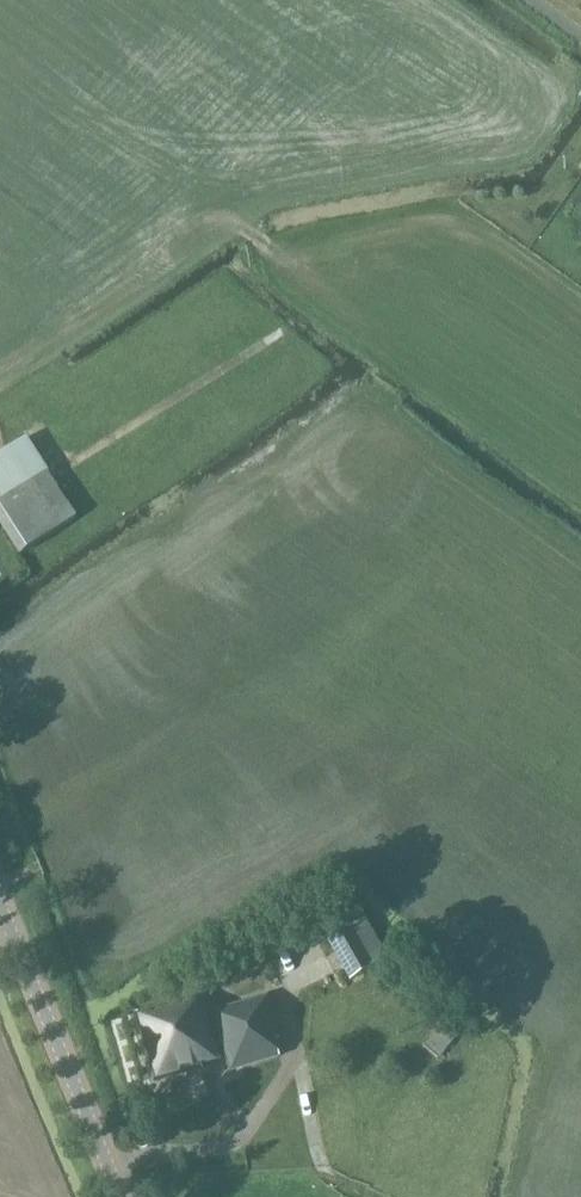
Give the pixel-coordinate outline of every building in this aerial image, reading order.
[(54,480),(28,438),(0,455),(0,522),(20,555),(77,517),(54,480)] [(367,918),(360,921),(360,920),(336,934),(360,976),(384,963),(382,960),(388,956),(367,918)] [(135,1013),(140,1031),(155,1083),(208,1067),(208,1066),(219,1062),(219,1059),(223,1057),(227,1072),(282,1058),(277,1040),(282,1038),(270,995),(209,1013),(203,993),(135,1013)]
